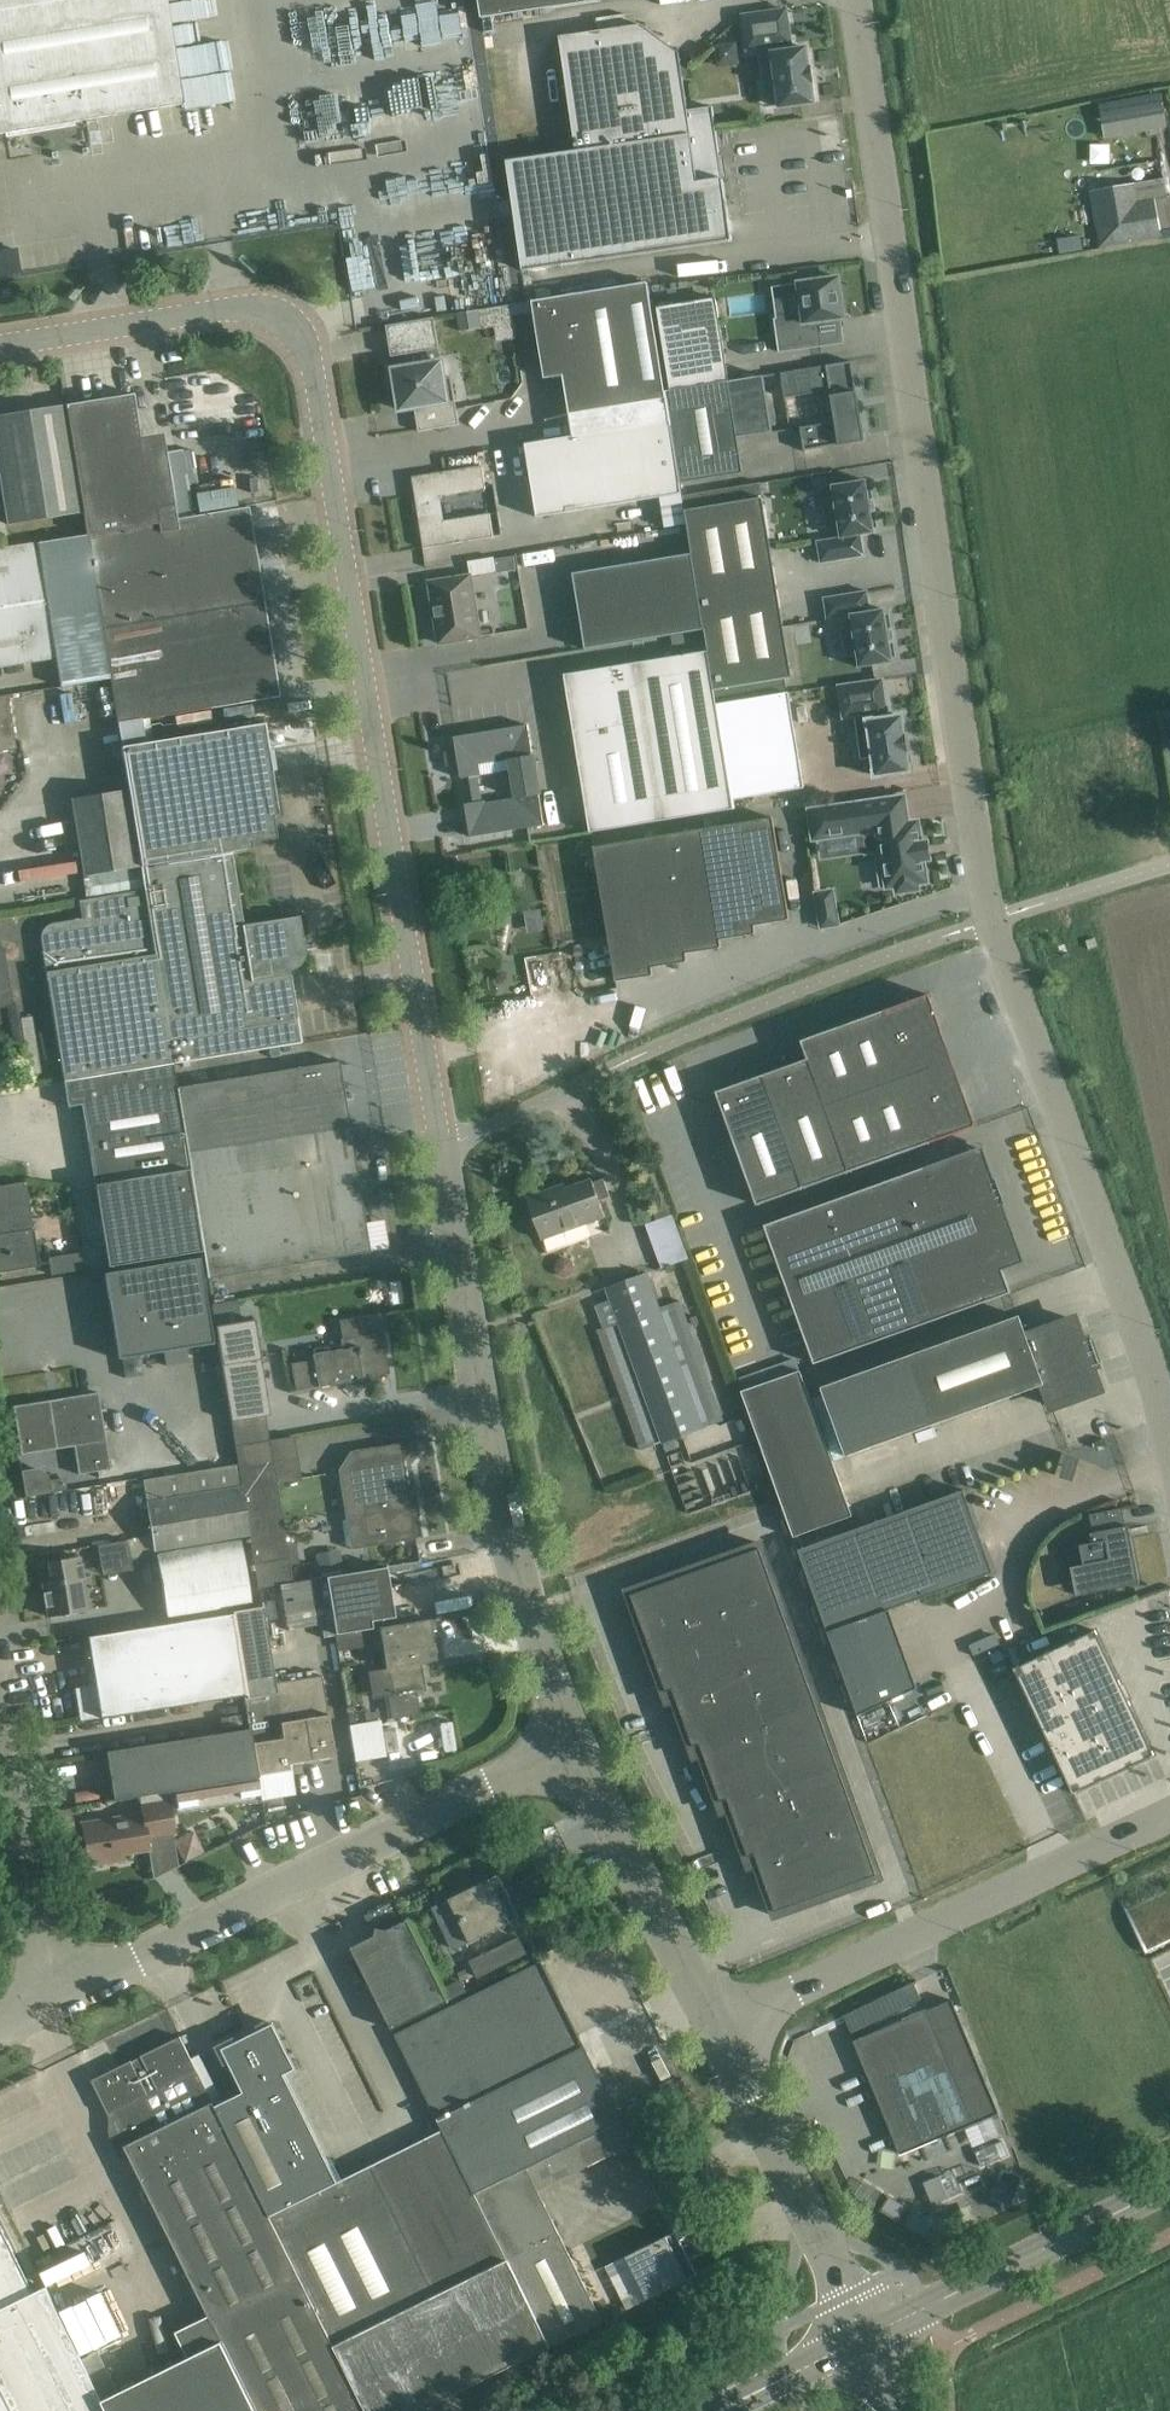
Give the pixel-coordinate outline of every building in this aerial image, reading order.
[(165,0),(0,0),(0,134),(183,104),(165,0)] [(600,0),(478,0),(481,19),(601,2),(600,0)] [(775,46),(776,53),(773,53),(780,108),(814,103),(806,48),(788,51),(787,44),(791,44),(786,10),(743,16),(748,50),(775,46)] [(576,151),(506,161),(522,272),(732,241),(713,106),(687,110),(679,55),(640,25),(560,37),(576,151)] [(205,68),(187,71),(191,96),(209,93),(205,68)] [(1161,94),(1100,105),(1105,140),(1167,129),(1161,94)] [(1162,238),(1155,200),(1137,203),(1134,184),(1095,191),(1105,248),(1162,238)] [(1080,236),(1058,240),(1060,253),(1083,249),(1080,236)] [(799,318),(798,316),(775,320),(779,353),(821,347),(819,328),(815,328),(814,323),(845,319),(839,278),(799,283),(803,317),(799,318)] [(648,283),(532,302),(544,380),(563,377),(573,437),(670,421),(666,392),(649,288),(648,283)] [(730,381),(716,298),(657,308),(671,391),(730,381)] [(500,317),(528,312),(526,302),(498,307),(500,317)] [(477,311),(458,314),(460,330),(480,327),(477,311)] [(434,318),(387,326),(392,357),(439,349),(434,318)] [(415,408),(419,432),(459,426),(452,378),(444,379),(442,362),(409,368),(409,363),(389,367),(392,386),(396,386),(400,411),(415,408)] [(830,391),(835,422),(800,428),(804,451),(865,441),(852,362),(826,366),(830,391)] [(826,366),(781,373),(785,399),(830,391),(826,366)] [(671,391),(666,392),(670,421),(680,483),(744,473),(738,438),(773,433),(764,376),(730,381),(671,391)] [(166,454),(143,457),(133,394),(65,405),(65,406),(82,510),(86,534),(110,679),(121,746),(153,741),(149,718),(279,697),(248,507),(176,519),(166,454)] [(0,417),(0,487),(6,523),(82,510),(65,406),(0,417)] [(680,483),(670,421),(573,437),(526,444),(538,518),(682,494),(680,483)] [(486,490),(482,466),(412,477),(424,549),(494,537),(490,514),(444,521),(440,497),(486,490)] [(866,481),(833,486),(835,499),(823,501),(828,529),(839,526),(841,538),(818,542),(822,564),(865,556),(861,536),(875,533),(866,481)] [(692,555),(700,601),(778,588),(763,497),(685,510),(692,555)] [(56,657),(61,687),(110,679),(86,534),(37,543),(47,600),(56,657)] [(47,600),(37,543),(0,549),(0,608),(47,600)] [(705,630),(700,601),(692,555),(574,574),(586,649),(705,630)] [(513,557),(494,560),(496,573),(515,571),(513,557)] [(471,576),(429,583),(434,609),(435,609),(437,618),(435,618),(439,645),(481,638),(471,576)] [(778,588),(700,601),(705,630),(705,631),(715,690),(792,678),(778,588)] [(824,598),(825,601),(825,600),(828,618),(827,618),(828,620),(830,620),(830,619),(851,616),(853,628),(843,630),(847,657),(858,655),(859,666),(859,668),(862,668),(891,662),(891,663),(893,662),(893,660),(890,642),(892,641),(891,640),(889,632),(890,631),(890,630),(888,630),(885,612),(885,610),(883,610),(871,612),(868,593),(867,591),(865,592),(826,598),(824,598)] [(47,600),(0,608),(0,667),(56,657),(47,600)] [(734,809),(708,651),(565,675),(591,833),(734,809)] [(884,713),(887,712),(884,693),(883,682),(883,680),(840,686),(844,718),(871,714),(871,716),(872,721),(871,721),(868,721),(869,724),(871,740),(859,742),(862,759),(867,758),(874,757),(876,770),(876,773),(876,776),(879,776),(883,775),(903,772),(907,772),(911,772),(910,768),(909,764),(903,720),(903,716),(899,717),(884,719),(883,713),(884,713)] [(805,789),(789,693),(718,705),(735,809),(736,809),(735,800),(805,789)] [(7,695),(0,696),(0,752),(15,750),(7,695)] [(44,952),(42,952),(63,1082),(172,1063),(301,1043),(290,970),(291,970),(293,969),(294,969),(296,968),(297,967),(298,966),(300,965),(301,964),(302,962),(303,961),(303,960),(304,958),(304,957),(305,955),(305,953),(299,916),(243,925),(231,852),(252,848),(251,842),(276,838),(273,816),(279,816),(268,751),(269,751),(264,723),(240,727),(184,736),(121,747),(128,790),(140,864),(144,890),(97,897),(79,900),(82,920),(51,924),(49,925),(48,926),(47,927),(46,928),(45,929),(44,930),(44,932),(43,933),(43,934),(42,936),(42,937),(42,938),(42,940),(42,941),(42,943),(44,952)] [(545,826),(540,794),(528,726),(455,738),(457,751),(452,752),(454,767),(459,766),(461,779),(479,776),(477,759),(516,753),(517,760),(511,761),(517,798),(518,798),(518,801),(484,806),(483,802),(465,805),(471,838),(545,826)] [(82,875),(140,864),(128,790),(71,799),(82,875)] [(918,822),(907,824),(904,798),(811,810),(814,839),(863,832),(866,854),(877,852),(881,886),(887,885),(888,887),(897,886),(898,892),(917,889),(917,883),(926,882),(923,861),(930,860),(928,842),(921,843),(918,822)] [(789,920),(773,817),(666,835),(686,953),(721,948),(720,939),(755,934),(754,926),(789,920)] [(687,962),(686,953),(666,835),(594,847),(616,982),(653,975),(652,967),(687,962)] [(838,925),(836,910),(819,913),(822,931),(838,925)] [(3,947),(0,948),(0,998),(11,996),(3,947)] [(929,995),(801,1041),(808,1059),(716,1092),(757,1206),(977,1127),(976,1123),(970,1125),(958,1092),(942,1098),(921,1039),(937,1033),(925,1000),(931,998),(929,995)] [(176,1088),(190,1168),(203,1253),(208,1278),(369,1252),(338,1062),(176,1088)] [(208,1081),(206,1068),(185,1070),(184,1063),(179,1064),(181,1084),(208,1081)] [(63,1082),(67,1107),(81,1105),(94,1184),(107,1267),(202,1252),(188,1169),(190,1168),(176,1088),(172,1064),(63,1082)] [(765,1226),(815,1364),(1011,1293),(1003,1271),(1026,1263),(984,1146),(923,1168),(924,1169),(765,1226)] [(605,1216),(592,1180),(554,1194),(552,1189),(527,1198),(542,1239),(605,1216)] [(0,1186),(0,1273),(15,1270),(34,1267),(28,1230),(33,1230),(25,1182),(1,1186),(0,1186)] [(662,1267),(690,1260),(678,1214),(650,1221),(662,1267)] [(83,1270),(81,1253),(48,1258),(50,1275),(83,1270)] [(198,1258),(103,1274),(117,1359),(212,1344),(198,1258)] [(660,1308),(647,1273),(606,1288),(611,1300),(596,1306),(605,1329),(598,1332),(641,1451),(663,1443),(703,1428),(724,1420),(681,1300),(660,1308)] [(389,1374),(379,1314),(340,1320),(343,1339),(353,1338),(355,1348),(313,1354),(319,1386),(358,1380),(358,1379),(389,1374)] [(1020,1316),(822,1388),(847,1457),(1045,1385),(1053,1407),(1100,1390),(1092,1367),(1096,1365),(1088,1341),(1083,1343),(1075,1320),(1027,1337),(1020,1316)] [(217,1339),(221,1359),(234,1439),(273,1432),(254,1320),(215,1327),(217,1339)] [(742,1392),(794,1536),(853,1515),(801,1371),(742,1392)] [(37,1403),(13,1407),(20,1449),(54,1443),(55,1449),(73,1446),(78,1474),(109,1469),(104,1440),(96,1392),(37,1403)] [(236,1445),(249,1530),(258,1589),(292,1583),(270,1439),(236,1445)] [(350,1452),(337,1471),(345,1520),(363,1517),(367,1539),(415,1531),(411,1509),(417,1508),(417,1506),(411,1507),(401,1443),(350,1452)] [(146,1503),(154,1551),(250,1536),(249,1530),(242,1488),(238,1465),(143,1479),(146,1503)] [(799,1550),(859,1716),(917,1689),(914,1679),(908,1681),(883,1613),(994,1573),(968,1502),(964,1504),(961,1496),(966,1495),(964,1490),(799,1550)] [(1080,1546),(1084,1566),(1072,1568),(1077,1595),(1096,1591),(1096,1592),(1140,1584),(1129,1526),(1126,1526),(1122,1508),(1090,1515),(1093,1533),(1091,1533),(1093,1543),(1080,1546)] [(631,1595),(628,1596),(642,1636),(646,1635),(652,1652),(648,1653),(663,1694),(670,1691),(690,1748),(697,1746),(718,1803),(724,1801),(745,1858),(752,1856),(772,1913),(776,1911),(778,1917),(792,1912),(790,1906),(807,1900),(809,1906),(850,1891),(848,1885),(865,1879),(867,1885),(881,1880),(879,1874),(882,1873),(857,1804),(853,1806),(847,1789),(851,1787),(837,1747),(833,1749),(827,1732),(831,1730),(816,1690),(812,1692),(806,1675),(810,1673),(795,1633),(791,1634),(785,1618),(789,1616),(764,1547),(761,1548),(759,1543),(745,1548),(747,1554),(730,1560),(728,1554),(687,1568),(689,1574),(673,1580),(670,1574),(629,1589),(631,1595)] [(240,1546),(156,1560),(166,1621),(249,1607),(240,1546)] [(341,1554),(316,1558),(319,1573),(343,1569),(341,1554)] [(87,1610),(79,1558),(47,1562),(51,1582),(42,1584),(47,1616),(87,1610)] [(326,1577),(336,1636),(373,1630),(371,1620),(394,1616),(385,1567),(326,1577)] [(244,1695),(249,1729),(251,1740),(257,1775),(289,1770),(288,1764),(335,1758),(331,1734),(322,1677),(277,1685),(263,1607),(231,1613),(231,1615),(230,1615),(235,1642),(238,1642),(246,1695),(244,1695)] [(183,1622),(196,1703),(244,1695),(246,1695),(238,1642),(235,1642),(230,1615),(183,1622)] [(405,1623),(378,1627),(382,1654),(384,1654),(386,1664),(386,1669),(389,1668),(393,1696),(385,1698),(388,1719),(390,1719),(416,1715),(419,1714),(415,1693),(425,1691),(420,1663),(436,1660),(434,1646),(429,1619),(405,1623)] [(196,1703),(183,1622),(87,1637),(94,1685),(74,1688),(79,1721),(116,1715),(196,1703)] [(1015,1670),(1074,1795),(1155,1756),(1096,1631),(1015,1670)] [(386,1719),(353,1723),(357,1761),(390,1757),(386,1719)] [(257,1775),(251,1740),(249,1729),(106,1751),(108,1765),(161,1756),(168,1792),(258,1778),(257,1775)] [(113,1800),(168,1792),(161,1756),(108,1765),(113,1800)] [(168,1792),(170,1804),(172,1816),(262,1801),(258,1778),(168,1792)] [(172,1816),(170,1804),(139,1809),(139,1814),(81,1824),(87,1864),(124,1859),(123,1853),(149,1849),(147,1837),(174,1833),(172,1817),(172,1816)] [(68,1812),(52,1815),(57,1840),(73,1837),(68,1812)] [(194,1830),(174,1840),(185,1862),(205,1852),(194,1830)] [(520,1918),(499,1874),(449,1899),(470,1942),(520,1918)] [(1120,1898),(1146,1953),(1169,1941),(1169,1874),(1120,1898)] [(376,1936),(352,1948),(393,2030),(449,2002),(408,1920),(388,1929),(377,1928),(376,1936)] [(395,2034),(443,2131),(474,2194),(526,2168),(600,2131),(602,2130),(622,2121),(542,1961),(395,2034)] [(927,2010),(854,2040),(901,2154),(999,2113),(952,1999),(927,2010)] [(845,2019),(786,2038),(805,2093),(864,2074),(845,2019)] [(270,2217),(339,2182),(285,2074),(297,2069),(274,2024),(223,2049),(244,2093),(216,2107),(270,2217)] [(270,2217),(216,2107),(180,2036),(94,2079),(121,2133),(113,2137),(119,2149),(125,2146),(209,2315),(177,2331),(190,2357),(102,2400),(107,2410),(365,2410),(270,2217)] [(602,2130),(600,2131),(526,2168),(538,2192),(614,2155),(602,2130)] [(270,2217),(365,2410),(418,2410),(549,2346),(474,2194),(443,2131),(339,2182),(270,2217)] [(538,2192),(526,2168),(474,2194),(549,2346),(550,2349),(603,2323),(538,2192)] [(101,2401),(47,2286),(34,2293),(0,2224),(0,2382),(14,2410),(106,2410),(101,2401)] [(626,2256),(607,2265),(628,2309),(648,2299),(698,2275),(697,2273),(687,2253),(679,2237),(676,2231),(655,2242),(626,2256)]
